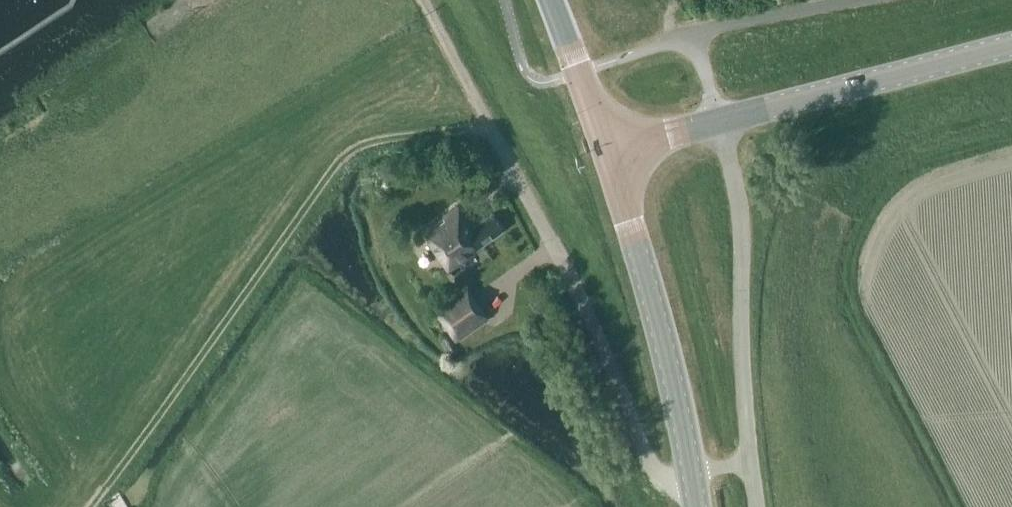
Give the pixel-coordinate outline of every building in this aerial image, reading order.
[(392,188),(396,178),(384,174),(381,184),(392,188)] [(477,250),(505,230),(492,212),(472,225),(459,205),(422,231),(449,271),(478,251),(477,250)] [(434,304),(458,338),(488,316),(465,282),(434,304)]
